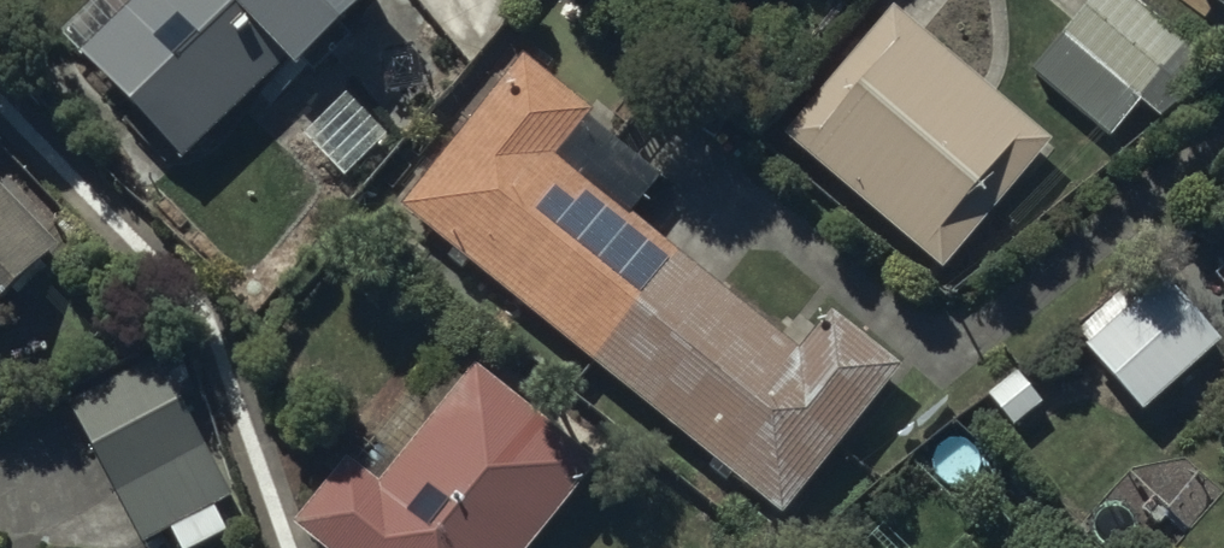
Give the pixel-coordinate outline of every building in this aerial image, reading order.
[(79,52),(182,164),(288,67),(293,73),(373,0),(134,0),(79,52)] [(620,17),(635,0),(601,0),(620,17)] [(1130,0),(1090,0),(1029,74),(1108,140),(1141,101),(1165,122),(1203,77),(1177,55),(1185,45),(1130,0)] [(1223,11),(1223,0),(1208,0),(1223,11)] [(896,7),(786,133),(944,273),(1055,148),(896,7)] [(521,60),(400,207),(782,512),(898,368),(827,311),(796,349),(560,160),(594,119),(521,60)] [(59,245),(0,183),(0,301),(59,245)] [(1078,339),(1142,414),(1221,346),(1200,322),(1223,302),(1223,254),(1176,295),(1156,272),(1078,339)] [(69,404),(142,546),(170,531),(179,547),(195,547),(228,531),(185,448),(199,441),(157,358),(69,404)] [(293,525),(322,547),(527,547),(597,460),(477,365),(382,484),(347,457),(293,525)]
